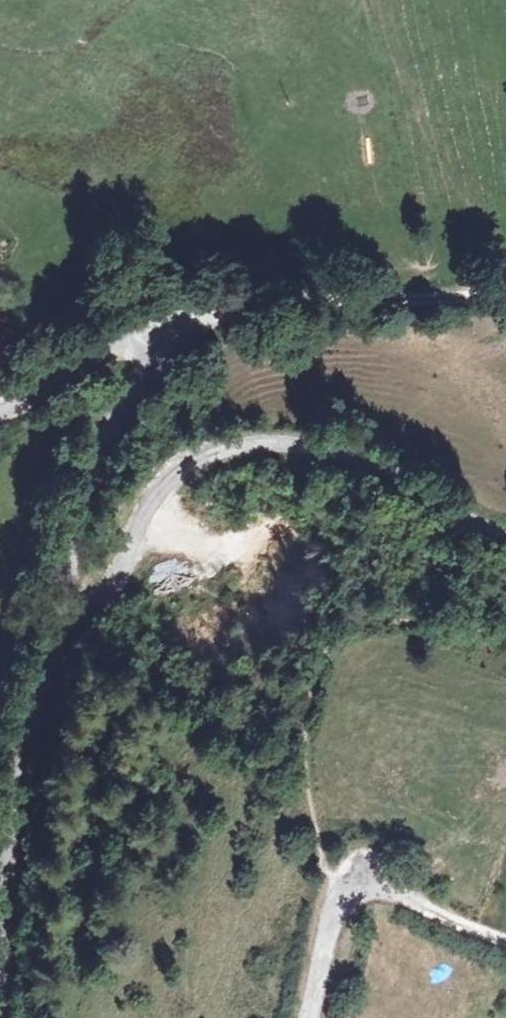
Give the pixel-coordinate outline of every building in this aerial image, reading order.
[(152,572),(153,590),(186,588),(185,570),(152,572)]
